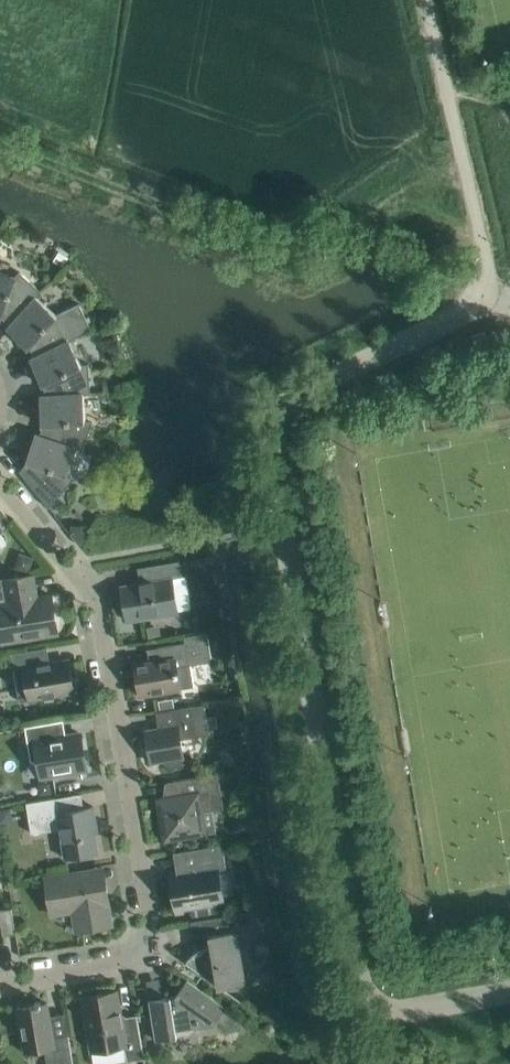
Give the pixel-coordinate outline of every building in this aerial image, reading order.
[(37,297),(42,291),(20,271),(14,277),(0,272),(0,318),(2,319),(2,317),(10,324),(11,325),(37,296),(37,297)] [(94,314),(87,317),(79,302),(56,314),(37,297),(37,296),(11,325),(10,324),(7,328),(29,348),(30,346),(35,356),(35,357),(70,340),(77,337),(76,337),(92,329),(91,327),(98,323),(94,314)] [(81,364),(70,340),(35,357),(35,356),(30,358),(43,385),(44,384),(45,395),(84,393),(84,394),(91,393),(89,363),(81,364)] [(114,375),(102,376),(103,389),(115,388),(114,375)] [(85,419),(84,394),(84,393),(45,395),(40,395),(42,424),(44,424),(40,434),(40,435),(77,447),(77,448),(83,450),(93,422),(85,419)] [(69,472),(77,448),(77,447),(40,435),(40,434),(36,433),(26,460),(28,461),(20,470),(49,507),(75,478),(69,472)] [(71,533),(79,543),(88,536),(83,530),(76,529),(71,533)] [(183,576),(180,560),(169,562),(172,577),(172,578),(183,576)] [(34,574),(5,579),(9,602),(0,603),(0,627),(2,642),(58,633),(52,594),(37,597),(34,574)] [(178,612),(172,578),(172,577),(122,585),(128,620),(178,612)] [(191,664),(208,661),(211,657),(207,633),(186,636),(187,642),(159,647),(161,660),(135,664),(140,695),(181,688),(178,667),(191,664)] [(46,663),(43,647),(12,652),(20,701),(74,692),(69,659),(46,663)] [(210,733),(209,729),(218,727),(216,715),(207,717),(205,703),(156,712),(159,727),(146,729),(151,762),(164,760),(166,768),(184,765),(182,757),(184,757),(181,738),(210,733)] [(59,733),(57,721),(25,726),(31,759),(35,762),(39,761),(41,776),(87,768),(81,733),(63,736),(59,733)] [(170,796),(157,798),(164,840),(206,833),(203,811),(224,808),(218,773),(168,781),(170,796)] [(93,806),(85,807),(60,811),(57,797),(27,802),(32,833),(61,828),(66,858),(98,853),(93,823),(96,822),(93,806)] [(170,871),(177,913),(184,912),(183,908),(220,902),(215,869),(227,868),(223,844),(180,851),(184,872),(177,873),(177,870),(170,871)] [(110,904),(106,882),(104,868),(45,878),(51,914),(74,910),(77,931),(112,925),(108,904),(110,904)] [(3,935),(16,933),(12,908),(0,910),(0,917),(3,935)] [(261,909),(214,916),(191,920),(195,942),(196,942),(200,949),(197,951),(194,953),(191,956),(188,959),(186,962),(222,987),(223,986),(244,983),(239,954),(251,933),(264,931),(261,909)] [(188,979),(176,995),(149,1000),(156,1039),(183,1035),(189,1039),(198,1026),(215,1023),(227,1007),(188,979)] [(125,1016),(121,1014),(117,991),(83,997),(92,1050),(125,1044),(127,1061),(144,1058),(137,1014),(125,1016)] [(48,1002),(17,1008),(25,1051),(45,1048),(48,1063),(74,1063),(69,1034),(54,1037),(48,1002)]
